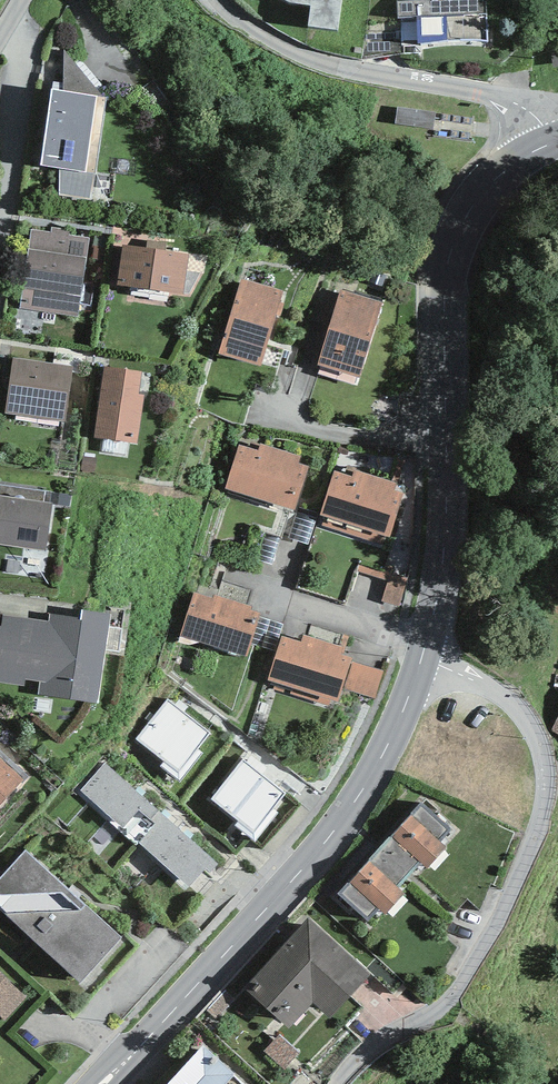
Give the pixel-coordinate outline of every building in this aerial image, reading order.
[(289,2),(310,6),(309,26),(338,30),(342,0),(285,0),(289,2)] [(397,1),(398,18),(401,18),(402,47),(419,46),(419,43),(488,40),(486,0),(418,0),(397,1)] [(64,50),(63,91),(102,97),(64,50)] [(63,91),(51,89),(40,165),(60,168),(59,195),(90,200),(107,98),(102,97),(63,91)] [(51,232),(31,229),(19,308),(78,317),(89,238),(70,236),(71,230),(52,228),(51,232)] [(147,240),(146,247),(165,250),(166,243),(147,240)] [(123,244),(117,285),(183,295),(190,254),(165,250),(146,247),(123,244)] [(241,278),(218,353),(262,366),(284,290),(241,278)] [(340,290),(318,365),(360,377),(382,303),(340,290)] [(5,413),(64,422),(72,367),(13,359),(5,413)] [(139,394),(142,372),(104,367),(94,438),(137,444),(144,395),(139,394)] [(258,451),(239,444),(225,488),(295,511),(309,467),(298,464),(301,456),(260,443),(258,451)] [(353,477),(334,471),(320,514),(390,537),(404,494),(393,490),(396,482),(355,469),(353,477)] [(44,502),(46,491),(0,484),(0,495),(44,502)] [(71,495),(46,491),(44,502),(52,504),(69,507),(71,495)] [(52,504),(44,502),(0,495),(0,544),(45,551),(52,504)] [(360,564),(357,571),(387,581),(390,573),(360,564)] [(408,578),(390,573),(387,581),(381,601),(400,606),(408,578)] [(213,599),(193,593),(179,636),(245,658),(260,613),(251,610),(252,607),(214,594),(213,599)] [(2,615),(0,626),(0,683),(24,686),(25,679),(39,681),(38,695),(98,703),(110,614),(83,610),(82,618),(49,614),(48,621),(2,615)] [(301,642),(282,636),(268,680),(275,683),(274,688),(329,706),(331,699),(337,701),(351,659),(340,655),(343,647),(303,634),(301,642)] [(384,671),(353,662),(345,688),(375,698),(384,671)] [(211,733),(167,699),(135,739),(163,762),(160,766),(179,782),(203,753),(198,749),(211,733)] [(0,750),(0,809),(29,777),(0,750)] [(286,793),(243,758),(210,798),(238,821),(235,826),(254,841),(278,812),(273,808),(286,793)] [(217,864),(106,763),(81,790),(189,887),(206,869),(210,873),(217,864)] [(381,846),(409,872),(419,861),(427,869),(447,848),(439,841),(451,830),(422,803),(381,846)] [(396,886),(409,872),(381,846),(337,893),(367,922),(379,909),(385,914),(404,894),(396,886)] [(0,878),(0,910),(79,985),(122,939),(27,849),(0,878)] [(371,974),(308,918),(244,989),(289,1029),(313,1002),(332,1018),(371,974)] [(4,1021),(27,996),(0,972),(0,1017),(4,1021)] [(202,1046),(167,1083),(245,1083),(202,1046)]
